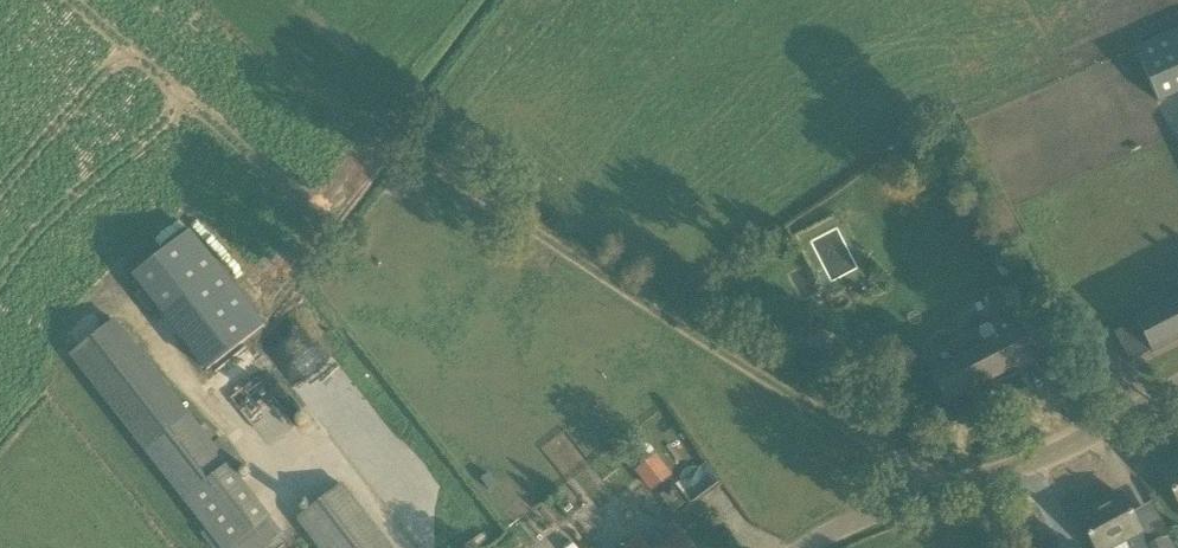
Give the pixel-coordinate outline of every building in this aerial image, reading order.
[(1134,49),(1158,104),(1177,96),(1177,29),(1134,49)] [(189,230),(133,275),(207,370),(264,326),(189,230)] [(1134,320),(1135,322),(1151,352),(1152,354),(1177,340),(1177,297),(1134,320)] [(115,320),(69,355),(144,452),(218,547),(266,547),(281,537),(234,476),(247,465),(224,436),(219,439),(211,428),(210,429),(206,424),(198,429),(115,320)] [(946,403),(1034,357),(1017,324),(996,336),(991,327),(987,324),(979,328),(979,335),(977,331),(951,345),(957,356),(929,371),(946,403)] [(258,374),(230,396),(269,444),(296,422),(258,374)] [(653,491),(675,473),(657,451),(635,469),(653,491)] [(1162,472),(1177,501),(1177,464),(1162,472)] [(317,547),(389,547),(341,487),(296,521),(317,547)] [(1121,494),(1079,517),(1095,547),(1173,547),(1149,505),(1131,515),(1121,494)] [(567,502),(561,507),(567,513),(572,509),(567,502)] [(682,533),(662,547),(694,547),(682,533)] [(639,539),(628,547),(646,547),(639,539)]
